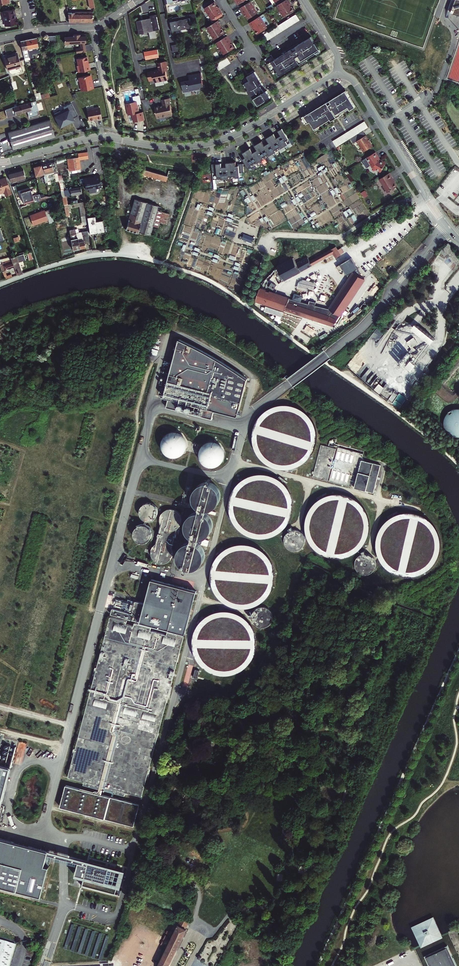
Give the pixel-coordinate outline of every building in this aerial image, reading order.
[(277,5),(285,17),(294,11),(291,5),(288,0),(286,0),(277,5)] [(447,11),(458,15),(458,0),(451,0),(447,11)] [(212,20),(222,13),(219,7),(218,8),(214,2),(205,8),(212,20)] [(250,2),(240,8),(244,14),(248,19),(258,13),(250,2)] [(15,17),(14,9),(2,12),(3,18),(5,26),(18,23),(17,18),(15,19),(15,17)] [(92,12),(68,13),(69,22),(92,21),(92,12)] [(191,26),(189,17),(195,16),(194,12),(171,17),(172,20),(169,21),(171,27),(169,27),(170,29),(171,29),(171,30),(190,27),(191,26)] [(296,22),(299,21),(295,15),(278,26),(264,35),(267,40),(270,39),(273,37),(276,35),(279,33),(282,31),(285,30),(287,28),(290,26),(293,24),(296,22)] [(143,20),(136,21),(138,32),(149,30),(153,29),(151,16),(145,17),(142,18),(143,20)] [(260,17),(249,23),(253,29),(254,28),(258,34),(267,28),(260,17)] [(218,21),(208,27),(215,39),(224,33),(221,27),(222,27),(218,21)] [(85,45),(84,43),(86,42),(86,34),(73,35),(73,36),(64,37),(64,43),(73,42),(73,43),(80,43),(81,48),(76,49),(76,53),(86,51),(86,49),(85,45)] [(41,50),(41,46),(38,36),(32,38),(35,47),(36,51),(37,51),(41,50)] [(227,36),(217,42),(225,54),(234,48),(230,42),(231,42),(227,36)] [(265,59),(264,60),(266,64),(271,71),(274,69),(277,72),(279,76),(294,66),(302,62),(306,60),(307,61),(316,56),(315,54),(319,52),(316,46),(310,37),(298,45),(295,47),(296,49),(293,51),(290,53),(289,50),(282,54),(273,60),(272,57),(270,58),(266,61),(265,59)] [(32,38),(27,39),(30,52),(32,52),(36,51),(35,47),(32,38)] [(27,39),(22,40),(25,53),(26,53),(30,52),(27,39)] [(179,43),(171,44),(172,53),(180,51),(179,43)] [(281,53),(282,54),(289,50),(290,53),(293,51),(296,49),(295,47),(298,45),(297,43),(281,53)] [(157,49),(143,52),(145,59),(159,56),(157,49)] [(9,57),(6,58),(9,70),(23,66),(19,54),(9,57)] [(77,67),(78,72),(90,70),(89,65),(88,65),(86,58),(77,60),(78,66),(77,67)] [(226,58),(215,65),(218,71),(230,63),(226,58)] [(152,71),(149,72),(150,79),(155,78),(156,81),(169,78),(167,68),(168,68),(167,60),(159,61),(160,69),(152,70),(152,71)] [(262,84),(262,83),(261,82),(255,71),(254,71),(248,75),(244,78),(242,79),(257,104),(270,96),(266,89),(266,90),(263,91),(260,85),(262,84)] [(180,81),(182,91),(199,88),(198,85),(202,85),(200,72),(188,74),(189,80),(189,81),(187,81),(187,80),(180,81)] [(91,75),(79,77),(81,84),(80,85),(80,88),(82,88),(82,91),(94,88),(93,83),(92,84),(91,78),(91,75)] [(345,89),(329,99),(331,102),(328,104),(326,101),(323,103),(306,113),(301,116),(304,120),(305,122),(306,123),(309,121),(313,127),(314,128),(318,125),(329,118),(330,120),(337,115),(340,113),(340,112),(341,111),(348,107),(354,104),(354,103),(349,96),(345,89)] [(159,104),(154,105),(156,117),(171,114),(168,97),(161,98),(162,104),(159,105),(159,104)] [(137,100),(127,102),(129,114),(131,114),(133,113),(134,119),(138,118),(139,120),(145,119),(143,111),(139,112),(137,100)] [(34,112),(30,102),(16,106),(14,107),(17,114),(28,111),(30,117),(37,115),(39,114),(38,111),(34,112)] [(78,115),(72,102),(65,106),(66,111),(62,114),(60,111),(55,113),(60,127),(74,120),(74,117),(78,115)] [(103,107),(90,109),(92,119),(100,118),(100,119),(105,118),(103,107)] [(12,108),(5,110),(7,117),(14,115),(12,108)] [(53,131),(50,118),(8,131),(13,149),(55,136),(53,131)] [(333,141),(337,147),(339,145),(342,143),(345,141),(348,140),(351,138),(354,136),(357,134),(360,132),(363,131),(365,129),(368,127),(365,121),(362,123),(359,125),(356,127),(353,129),(350,130),(347,132),(345,134),(342,136),(339,137),(336,139),(333,141)] [(282,129),(279,131),(280,135),(281,136),(279,137),(285,146),(291,143),(282,129)] [(354,137),(356,141),(365,136),(366,135),(363,131),(354,137)] [(276,137),(274,134),(270,136),(279,150),(285,146),(279,137),(277,139),(276,137)] [(270,136),(266,139),(268,142),(269,143),(267,145),(273,154),(279,150),(270,136)] [(365,136),(356,141),(363,152),(373,146),(370,142),(369,142),(365,136)] [(264,145),(262,142),(258,144),(267,158),(273,154),(267,145),(265,146),(264,145)] [(258,144),(254,146),(256,150),(257,151),(255,152),(261,162),(267,158),(258,144)] [(252,152),(250,149),(246,151),(255,165),(261,162),(255,152),(253,154),(252,152)] [(246,151),(242,154),(244,157),(245,158),(242,160),(248,169),(255,165),(246,151)] [(88,152),(78,153),(79,157),(68,159),(70,171),(82,169),(80,160),(89,158),(88,152)] [(375,152),(361,161),(365,168),(371,165),(373,167),(381,172),(386,163),(380,160),(378,157),(375,152)] [(301,157),(295,161),(299,168),(305,164),(301,157)] [(55,166),(54,160),(43,163),(45,172),(54,170),(53,167),(55,166)] [(225,167),(222,167),(224,179),(231,178),(229,162),(224,163),(225,165),(225,167)] [(234,162),(229,162),(231,178),(238,177),(238,172),(242,172),(241,164),(237,164),(237,166),(234,166),(234,164),(234,162)] [(224,179),(222,167),(220,167),(220,166),(220,163),(210,164),(211,172),(215,172),(216,179),(224,179)] [(294,163),(277,166),(278,172),(283,171),(289,170),(288,168),(295,167),(294,163)] [(41,164),(33,167),(34,171),(35,175),(44,172),(41,164)] [(150,176),(165,182),(167,176),(144,168),(142,174),(143,174),(142,178),(149,180),(150,176)] [(23,169),(9,174),(12,182),(12,183),(17,181),(17,180),(26,177),(23,169)] [(102,182),(100,170),(94,171),(95,172),(90,172),(84,173),(86,185),(89,184),(89,188),(96,186),(96,183),(102,182)] [(389,173),(379,179),(388,192),(397,187),(394,182),(393,182),(392,180),(393,179),(389,173)] [(6,176),(0,178),(0,191),(4,190),(6,194),(11,192),(10,188),(6,176)] [(65,206),(69,205),(67,195),(68,195),(81,192),(81,187),(67,190),(62,191),(62,192),(63,196),(64,201),(65,206)] [(36,200),(40,198),(40,197),(38,198),(38,196),(35,198),(32,188),(21,192),(25,203),(35,199),(36,200)] [(160,205),(136,198),(127,229),(140,233),(140,231),(144,233),(146,233),(150,234),(152,235),(155,225),(160,227),(161,221),(168,223),(171,212),(162,209),(163,206),(160,205)] [(66,210),(67,216),(72,215),(70,209),(80,207),(82,224),(87,223),(86,215),(83,202),(73,204),(69,205),(65,206),(66,210)] [(50,222),(55,220),(50,208),(31,215),(34,224),(48,218),(50,222)] [(95,215),(88,217),(91,233),(106,230),(103,218),(96,219),(95,215)] [(260,228),(248,223),(246,229),(257,234),(260,228)] [(88,230),(81,231),(77,232),(76,230),(71,231),(73,238),(72,238),(74,248),(86,246),(86,243),(90,242),(88,230)] [(244,233),(242,239),(253,243),(255,237),(244,233)] [(450,241),(445,247),(443,250),(447,254),(449,251),(452,254),(458,260),(458,250),(450,241)] [(344,245),(343,243),(314,259),(313,258),(311,259),(310,257),(299,263),(295,257),(279,266),(285,275),(283,276),(284,279),(286,278),(287,279),(336,253),(339,258),(344,255),(343,253),(348,250),(344,245)] [(23,271),(16,253),(10,255),(11,260),(13,260),(15,265),(15,266),(17,272),(18,273),(23,271)] [(292,298),(262,288),(258,299),(288,309),(336,325),(357,292),(366,279),(367,278),(360,274),(353,264),(356,262),(352,256),(342,262),(350,276),(351,278),(337,301),(334,299),(330,305),(334,308),(330,315),(291,302),(292,298)] [(2,270),(15,265),(13,260),(11,260),(7,262),(6,259),(0,262),(0,266),(2,270)] [(330,300),(341,283),(334,278),(322,295),(330,300)] [(417,329),(414,333),(430,346),(434,342),(417,329)] [(153,346),(162,348),(164,338),(155,335),(153,346)] [(191,339),(179,339),(164,397),(168,398),(166,407),(213,419),(215,410),(238,416),(248,379),(244,372),(237,363),(229,355),(218,347),(205,342),(191,339)] [(412,342),(406,346),(410,352),(416,347),(412,342)] [(367,370),(362,377),(370,383),(369,385),(380,393),(381,391),(384,393),(386,390),(383,388),(387,383),(373,373),(371,376),(370,376),(368,379),(364,376),(368,371),(367,370)] [(305,463),(312,455),(317,444),(317,433),(315,424),(309,415),(302,409),(293,405),(283,404),(274,406),(265,411),(257,419),(253,430),(253,441),(256,452),(263,461),(272,467),(283,469),(294,468),(305,463)] [(458,406),(457,406),(456,406),(455,407),(454,407),(453,408),(452,408),(452,409),(451,409),(450,410),(449,411),(449,412),(448,412),(448,413),(447,414),(447,415),(447,416),(446,417),(446,418),(446,419),(446,420),(446,421),(446,422),(446,423),(447,424),(447,425),(447,426),(448,427),(448,428),(449,429),(450,430),(451,431),(452,432),(453,433),(454,433),(455,434),(456,434),(457,434),(458,434),(458,406)] [(162,456),(185,457),(187,435),(163,433),(162,456)] [(224,467),(223,443),(200,443),(200,467),(224,467)] [(336,449),(321,445),(313,477),(328,481),(331,468),(332,469),(329,481),(351,487),(354,472),(358,473),(354,488),(374,493),(381,465),(362,460),(363,454),(338,447),(335,460),(333,460),(336,449)] [(281,532),(289,523),(293,513),(294,502),(291,492),(286,484),(279,478),(270,474),(260,473),(250,475),(242,480),(234,488),(230,498),(229,510),(233,520),(239,529),(249,536),(260,538),(271,537),(281,532)] [(220,498),(220,496),(220,493),(219,491),(218,489),(216,487),(214,485),(212,484),(209,483),(207,483),(204,483),(202,484),(200,485),(198,487),(196,488),(195,491),(194,493),(194,496),(194,498),(195,501),(196,503),(198,505),(200,506),(202,508),(204,508),(207,509),(209,508),(212,508),(214,507),(216,505),(218,503),(219,501),(220,498)] [(357,551),(365,543),(369,533),(370,521),(367,512),(362,504),(355,498),(346,494),(336,493),(326,495),(318,499),(310,508),(306,518),(305,529),(309,540),(315,549),(325,555),(336,558),(347,556),(357,551)] [(146,520),(148,520),(151,519),(154,518),(155,516),(156,513),(156,510),(155,507),(153,505),(151,504),(148,504),(145,504),(143,505),(141,507),(140,510),(140,512),(140,514),(141,517),(143,518),(146,520)] [(179,527),(181,524),(181,520),(181,517),(180,514),(178,511),(174,509),(171,509),(167,509),(164,511),(162,514),(161,517),(160,519),(160,522),(161,525),(156,544),(154,546),(152,548),(152,551),(152,554),(152,557),(154,560),(157,562),(160,563),(164,563),(167,562),(170,560),(172,558),(173,555),(173,552),(173,550),(172,548),(177,529),(179,527)] [(429,569),(437,561),(441,550),(442,539),(439,530),(434,521),(427,515),(418,511),(408,510),(399,512),(390,517),(382,525),(378,536),(377,547),(381,558),(388,567),(397,573),(408,575),(419,574),(429,569)] [(212,527),(212,524),(212,522),(211,519),(210,517),(209,515),(207,513),(204,512),(202,512),(200,511),(197,512),(195,512),(192,513),(190,515),(189,517),(188,519),(187,522),(187,524),(187,527),(187,529),(189,531),(190,533),(192,535),(194,536),(197,537),(199,537),(202,537),(204,536),(206,535),(209,533),(210,531),(211,529),(212,527)] [(140,541),(143,542),(146,541),(148,540),(150,537),(151,535),(151,532),(149,529),(147,527),(145,526),(142,525),(139,526),(137,527),(136,529),(135,531),(134,534),(135,536),(136,538),(137,540),(140,541)] [(295,551),(298,550),(301,549),(304,546),(305,543),(305,539),(304,536),(302,533),(299,531),(296,530),(293,530),(291,527),(289,529),(290,531),(289,532),(287,534),(285,537),(285,540),(285,543),(286,546),(288,548),(291,550),(295,551)] [(204,558),(204,555),(204,553),(203,550),(202,548),(200,546),(198,544),(196,543),(194,542),(191,542),(189,542),(186,543),(184,544),(182,546),(181,548),(179,550),(179,553),(178,555),(179,558),(179,560),(180,562),(182,564),(184,566),(186,567),(189,568),(191,568),(194,568),(196,567),(198,566),(200,564),(202,562),(203,560),(204,558)] [(263,602),(271,594),(275,583),(276,572),(273,563),(268,554),(260,548),(251,544),(242,543),(232,545),(224,550),(216,558),(212,569),(211,580),(214,591),(221,600),(231,606),(242,608),(253,607),(263,602)] [(366,575),(370,574),(373,572),(375,570),(377,566),(377,563),(376,559),(374,556),(371,554),(368,553),(366,553),(365,551),(362,551),(363,554),(360,555),(358,558),(357,560),(356,564),(356,567),(358,570),(360,572),(363,574),(366,575)] [(111,614),(186,634),(197,591),(152,579),(145,603),(136,601),(132,614),(113,608),(111,614)] [(132,603),(117,599),(115,606),(130,610),(132,603)] [(258,628),(262,629),(266,628),(269,626),(272,624),(273,620),(274,617),(273,613),(271,610),(268,608),(264,607),(260,607),(257,608),(255,610),(253,613),(252,615),(250,614),(249,617),(252,618),(252,621),(253,623),(255,625),(258,628)] [(244,670),(252,661),(256,651),(257,640),(254,630),(249,622),(241,616),(232,612),(223,611),(213,613),(205,618),(197,626),(193,636),(192,648),(195,658),(202,667),(212,674),(223,676),(234,675),(244,670)] [(110,616),(68,777),(104,786),(102,793),(105,793),(107,786),(143,796),(185,635),(168,631),(167,634),(151,630),(152,627),(135,622),(134,626),(127,624),(127,620),(110,616)] [(11,768),(0,765),(0,807),(11,768)] [(140,805),(66,785),(60,807),(134,826),(140,805)] [(2,884),(2,886),(42,896),(48,867),(44,866),(47,854),(48,852),(0,839),(0,883),(2,884)] [(87,865),(88,862),(63,856),(48,852),(47,854),(64,859),(78,863),(87,865)] [(87,865),(78,863),(75,875),(84,877),(81,885),(114,894),(120,872),(106,868),(106,869),(101,868),(102,865),(92,863),(92,864),(88,862),(87,865)] [(411,926),(420,945),(421,948),(443,938),(441,934),(433,916),(411,926)] [(170,941),(159,965),(168,965),(185,931),(184,930),(188,922),(181,918),(179,922),(176,921),(173,927),(173,928),(171,931),(174,933),(170,941)] [(18,947),(0,942),(0,965),(12,965),(18,947)] [(447,945),(424,956),(429,965),(457,965),(447,945)]
